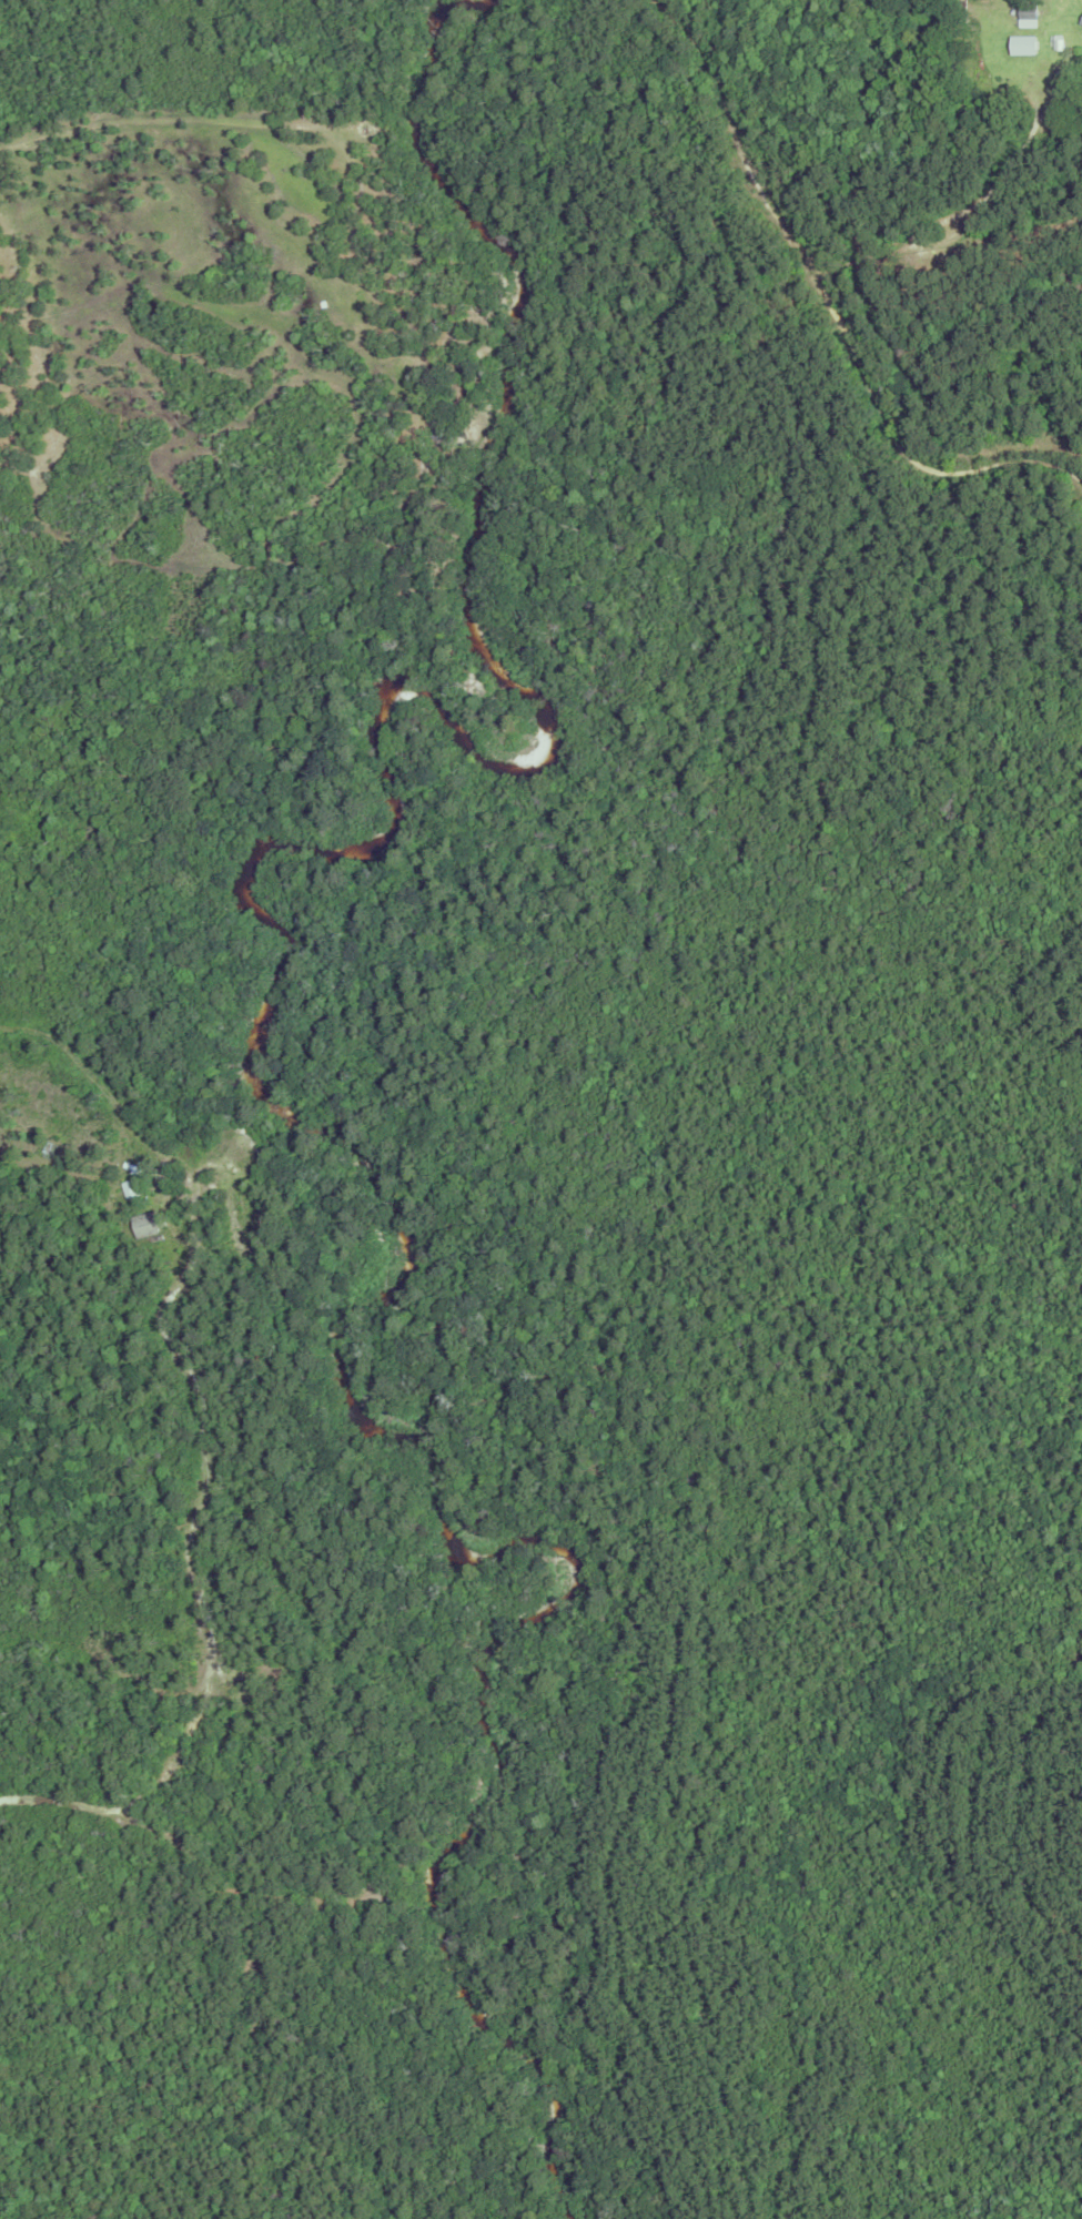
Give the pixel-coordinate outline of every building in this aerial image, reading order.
[(1018,18),(1019,0),(1035,0),(1035,18),(1018,18)] [(1014,37),(1014,55),(1039,55),(1039,36),(1014,37)] [(121,1178),(138,1173),(142,1189),(127,1195),(121,1178)] [(163,1232),(155,1210),(133,1218),(140,1240),(163,1232)]
